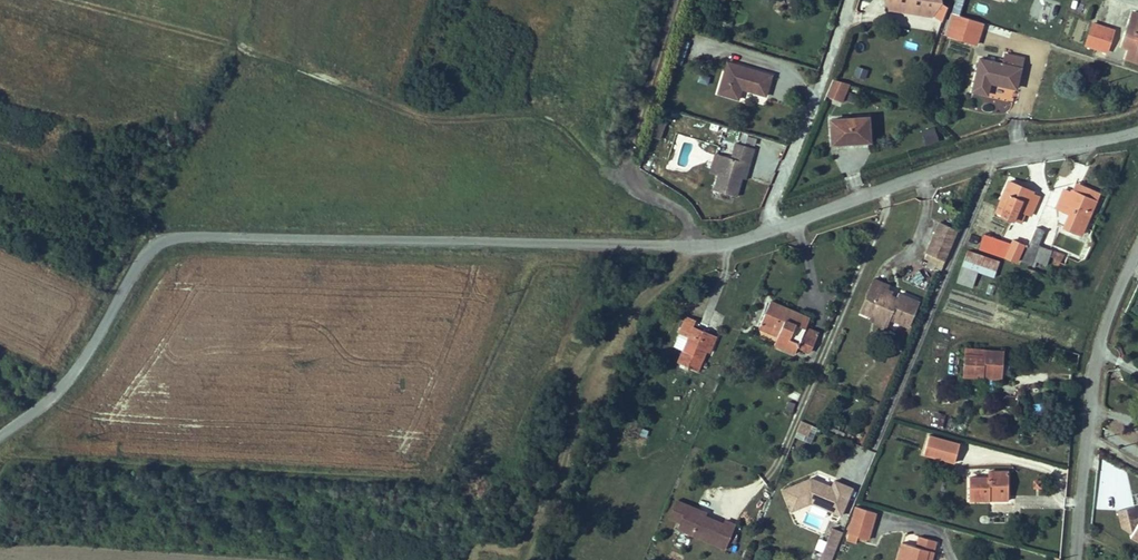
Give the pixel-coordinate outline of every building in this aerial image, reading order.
[(889,8),(933,15),(943,2),(942,0),(886,0),(889,8)] [(952,12),(959,15),(963,4),(955,2),(952,12)] [(1121,47),(1128,49),(1125,59),(1137,63),(1137,12),(1132,10),(1121,47)] [(984,23),(959,15),(952,12),(945,34),(977,44),(984,23)] [(901,14),(899,25),(912,26),(913,15),(901,14)] [(1115,30),(1092,23),(1085,45),(1108,52),(1115,30)] [(683,40),(681,47),(687,49),(689,43),(683,40)] [(686,50),(680,48),(678,55),(684,57),(686,50)] [(979,57),(971,91),(988,95),(991,84),(1017,89),(1025,59),(1004,54),(1002,63),(979,57)] [(718,92),(738,99),(741,88),(765,95),(771,75),(727,62),(718,92)] [(833,78),(826,96),(843,103),(850,85),(833,78)] [(831,119),(832,143),(870,141),(869,117),(831,119)] [(665,123),(657,120),(651,136),(660,139),(665,123)] [(926,145),(939,141),(936,133),(923,137),(926,145)] [(754,148),(736,143),(731,158),(716,153),(710,173),(718,175),(714,190),(736,197),(741,178),(746,179),(754,148)] [(1008,180),(994,212),(1022,224),(1026,214),(1032,217),(1041,196),(1034,194),(1035,191),(1008,180)] [(1063,188),(1054,208),(1068,214),(1062,227),(1082,236),(1101,193),(1076,181),(1072,189),(1071,188),(1069,191),(1063,188)] [(958,230),(938,221),(925,252),(927,253),(925,258),(943,266),(958,230)] [(1036,227),(1021,262),(1034,267),(1037,262),(1047,265),(1050,256),(1055,258),(1053,264),(1059,266),(1064,254),(1039,245),(1044,231),(1036,227)] [(971,229),(965,243),(979,248),(983,235),(971,229)] [(983,235),(979,248),(1004,258),(1005,256),(1017,261),(1023,246),(1012,240),(1010,244),(983,235)] [(968,250),(962,266),(994,277),(1000,261),(968,250)] [(988,293),(994,277),(962,266),(956,281),(988,293)] [(916,276),(912,282),(924,288),(928,282),(916,276)] [(897,300),(890,298),(893,291),(888,289),(889,286),(874,279),(860,312),(871,316),(869,320),(886,327),(890,318),(909,326),(919,302),(900,294),(897,300)] [(771,300),(762,320),(781,328),(777,337),(774,345),(794,353),(797,346),(811,352),(816,341),(802,335),(805,328),(789,321),(794,310),(771,300)] [(794,310),(789,321),(805,328),(810,317),(794,310)] [(686,316),(673,346),(682,350),(677,362),(698,371),(715,336),(693,326),(695,321),(686,316)] [(762,320),(758,329),(777,337),(781,328),(762,320)] [(964,353),(962,378),(1002,380),(1004,350),(985,349),(984,354),(964,353)] [(785,410),(792,413),(798,396),(793,394),(790,402),(789,401),(785,410)] [(936,415),(932,427),(942,430),(945,417),(936,415)] [(635,416),(630,433),(638,436),(644,420),(635,416)] [(813,426),(801,421),(796,434),(808,439),(813,426)] [(841,436),(843,432),(825,424),(823,428),(841,436)] [(959,448),(931,440),(926,457),(955,465),(959,448)] [(970,475),(970,499),(989,500),(989,495),(1008,495),(1008,470),(987,470),(987,475),(970,475)] [(831,487),(810,478),(782,491),(791,512),(810,503),(830,511),(834,500),(846,504),(852,488),(834,481),(831,487)] [(1034,488),(1042,488),(1042,480),(1033,480),(1034,488)] [(723,523),(699,512),(700,509),(678,500),(671,516),(681,520),(678,527),(726,547),(736,524),(725,519),(723,523)] [(846,504),(834,500),(830,511),(841,516),(846,504)] [(1134,506),(1118,510),(1122,527),(1132,532),(1130,536),(1137,540),(1137,521),(1134,506)] [(867,540),(875,512),(856,507),(848,534),(867,540)] [(842,532),(831,527),(818,559),(820,559),(830,559),(842,532)] [(928,552),(933,553),(936,541),(920,536),(916,548),(901,543),(896,559),(925,559),(928,552)]
